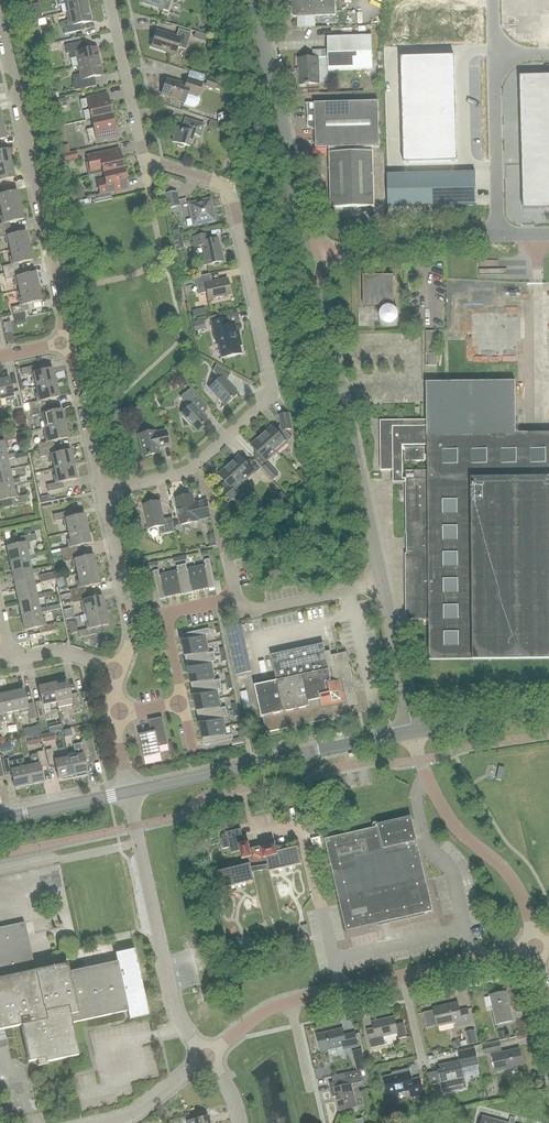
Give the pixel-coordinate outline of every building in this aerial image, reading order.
[(66,12),(88,8),(86,0),(57,0),(58,5),(64,4),(66,12)] [(141,3),(168,12),(171,0),(142,0),(141,3)] [(336,15),(335,0),(289,0),(288,1),(289,6),(291,8),(291,15),(293,17),(336,15)] [(399,9),(422,8),(422,0),(399,0),(399,9)] [(43,16),(41,7),(32,9),(34,18),(43,16)] [(91,22),(88,8),(66,12),(68,21),(61,22),(64,34),(79,31),(78,24),(91,22)] [(185,50),(191,33),(178,29),(175,37),(156,31),(150,47),(175,55),(177,48),(185,50)] [(319,63),(328,63),(328,71),(373,69),(372,36),(327,37),(327,51),(313,51),(313,59),(298,59),(299,75),(297,76),(299,86),(309,85),(309,84),(319,84),(319,63)] [(76,58),(77,66),(99,61),(96,47),(83,50),(81,42),(64,45),(66,54),(68,54),(69,59),(76,58)] [(454,56),(427,57),(428,68),(428,80),(454,79),(454,56)] [(427,57),(401,58),(401,69),(428,68),(427,57)] [(102,75),(99,61),(77,66),(79,75),(73,76),(74,81),(72,82),(74,91),(91,87),(89,78),(102,75)] [(428,68),(401,69),(401,81),(428,80),(428,68)] [(544,75),(519,76),(520,99),(545,98),(544,75)] [(197,97),(202,83),(187,78),(185,86),(166,79),(161,95),(174,99),(174,100),(183,103),(186,94),(197,97)] [(208,78),(205,86),(215,90),(215,89),(219,90),(221,84),(217,82),(218,81),(208,78)] [(454,79),(428,80),(428,92),(429,104),(455,103),(454,79)] [(428,80),(401,81),(402,93),(428,92),(428,80)] [(428,92),(402,93),(402,104),(429,104),(428,92)] [(91,119),(111,115),(106,94),(86,98),(86,99),(79,100),(81,108),(88,107),(91,119)] [(51,102),(53,109),(66,106),(65,98),(51,102)] [(545,98),(520,99),(520,109),(545,109),(545,98)] [(373,151),(373,147),(380,147),(378,102),(307,104),(308,127),(315,127),(316,148),(328,148),(328,152),(358,152),(373,151)] [(455,103),(429,104),(429,116),(455,115),(455,103)] [(429,104),(402,104),(402,116),(429,116),(429,104)] [(545,109),(520,109),(521,120),(545,120),(545,109)] [(111,115),(91,119),(93,128),(86,130),(89,142),(116,137),(111,115)] [(455,115),(429,116),(429,127),(430,139),(456,139),(455,115)] [(429,116),(402,116),(403,128),(429,127),(429,116)] [(171,142),(177,144),(176,145),(177,147),(181,148),(183,147),(183,146),(188,147),(193,134),(199,137),(203,125),(185,119),(181,130),(176,128),(171,142)] [(208,127),(218,130),(225,132),(227,125),(210,120),(208,127)] [(545,120),(521,120),(521,131),(545,131),(545,120)] [(429,127),(403,128),(403,140),(430,139),(429,127)] [(545,131),(521,131),(521,142),(546,142),(545,131)] [(430,139),(403,140),(403,152),(430,151),(430,139)] [(456,139),(430,139),(430,151),(430,162),(457,162),(456,139)] [(546,142),(521,142),(521,153),(546,153),(546,142)] [(86,156),(90,176),(102,173),(123,169),(118,149),(86,156)] [(11,164),(8,150),(0,152),(0,166),(11,164)] [(76,151),(60,155),(61,162),(77,159),(76,151)] [(359,180),(374,179),(373,151),(358,152),(359,180)] [(430,151),(403,152),(404,163),(430,162),(430,151)] [(359,180),(358,152),(328,152),(329,181),(330,181),(359,180)] [(546,153),(521,153),(522,164),(546,164),(546,153)] [(11,164),(0,166),(0,181),(13,178),(11,164)] [(546,164),(522,164),(523,209),(547,208),(547,186),(547,175),(546,164)] [(127,189),(123,169),(102,173),(104,180),(96,181),(99,195),(93,196),(95,203),(112,200),(110,192),(127,189)] [(430,174),(431,190),(475,189),(474,172),(430,174)] [(386,175),(387,208),(409,207),(408,174),(386,175)] [(408,174),(409,207),(431,207),(431,190),(430,174),(408,174)] [(374,179),(359,180),(330,181),(330,208),(374,207),(374,179)] [(20,205),(17,191),(2,194),(1,188),(0,188),(0,210),(20,205)] [(431,190),(431,207),(475,205),(475,189),(431,190)] [(166,209),(179,206),(176,192),(163,195),(166,209)] [(192,225),(214,221),(209,199),(188,204),(192,225)] [(10,229),(8,222),(23,219),(20,205),(0,210),(0,211),(1,216),(0,216),(0,223),(0,224),(0,231),(10,229)] [(9,250),(28,246),(25,232),(11,235),(10,229),(0,231),(0,238),(3,237),(5,244),(7,244),(9,250)] [(201,245),(203,253),(200,254),(199,257),(200,264),(203,266),(206,265),(206,264),(222,261),(221,252),(220,252),(217,238),(207,240),(206,234),(192,237),(194,247),(201,245)] [(175,250),(184,248),(181,237),(173,239),(175,250)] [(1,267),(3,273),(18,270),(17,263),(31,260),(28,246),(9,250),(10,257),(7,257),(9,265),(1,267)] [(16,284),(18,291),(38,287),(34,273),(20,276),(18,270),(3,273),(4,279),(12,278),(13,285),(16,284)] [(207,299),(230,294),(226,278),(211,282),(209,274),(194,277),(197,294),(205,292),(207,299)] [(387,307),(388,307),(389,307),(390,307),(390,306),(393,306),(393,275),(363,276),(363,306),(387,306),(387,307)] [(38,287),(18,291),(19,298),(17,298),(18,305),(10,307),(11,314),(28,311),(26,304),(41,301),(38,287)] [(194,310),(195,316),(208,313),(207,307),(194,310)] [(391,307),(390,307),(389,307),(388,307),(387,307),(386,307),(385,308),(384,308),(383,309),(382,310),(381,311),(381,312),(380,313),(380,314),(379,315),(379,316),(379,318),(379,319),(380,320),(380,321),(381,322),(382,323),(383,324),(384,325),(385,326),(386,326),(387,326),(388,327),(389,327),(391,326),(392,326),(393,326),(394,325),(395,325),(396,324),(397,322),(398,321),(398,320),(398,319),(399,318),(399,317),(399,315),(398,315),(398,314),(398,313),(397,311),(396,310),(395,309),(394,308),(393,308),(391,307)] [(239,346),(241,346),(239,335),(236,336),(234,323),(227,325),(226,317),(210,321),(215,344),(217,344),(220,358),(240,353),(239,346)] [(436,332),(433,332),(425,332),(426,366),(436,365),(436,332)] [(34,381),(35,387),(54,383),(51,369),(37,372),(36,365),(20,368),(22,375),(30,373),(31,381),(34,381)] [(223,405),(236,393),(225,381),(230,373),(215,365),(211,371),(218,378),(208,388),(223,405)] [(0,380),(0,399),(5,398),(5,402),(13,400),(14,408),(21,407),(18,391),(11,393),(8,379),(0,380)] [(393,482),(405,482),(472,481),(470,381),(426,382),(426,420),(380,421),(380,470),(393,470),(393,482)] [(474,660),(548,659),(548,432),(516,432),(515,381),(470,381),(472,481),(474,660)] [(28,403),(29,410),(45,406),(43,400),(58,397),(54,383),(35,387),(37,393),(34,393),(36,401),(28,403)] [(196,430),(206,420),(192,405),(198,400),(188,389),(179,398),(187,407),(180,413),(196,430)] [(43,421),(45,428),(64,424),(61,410),(46,413),(45,406),(29,410),(31,416),(39,415),(40,422),(43,421)] [(288,413),(279,415),(282,430),(292,428),(288,413)] [(37,444),(39,451),(54,447),(53,441),(67,438),(64,424),(45,428),(46,434),(43,434),(45,442),(37,444)] [(261,435),(276,452),(286,442),(291,437),(286,432),(281,436),(271,425),(261,435)] [(157,447),(168,445),(164,430),(154,432),(153,431),(137,434),(142,456),(158,453),(157,447)] [(6,456),(6,455),(5,450),(8,449),(6,441),(14,439),(13,433),(0,436),(0,457),(6,456)] [(265,461),(276,452),(261,435),(250,445),(265,461)] [(55,454),(54,447),(39,451),(40,457),(48,455),(50,463),(52,463),(53,469),(73,464),(70,451),(55,454)] [(0,457),(0,472),(9,470),(7,459),(14,458),(13,453),(6,455),(6,456),(0,457)] [(228,464),(243,481),(253,472),(254,473),(260,467),(254,460),(248,465),(239,455),(228,464)] [(273,481),(279,475),(268,463),(261,469),(273,481)] [(76,478),(73,464),(53,469),(55,475),(52,475),(54,483),(46,485),(47,491),(63,488),(61,481),(76,478)] [(233,490),(243,481),(228,464),(217,474),(225,483),(219,488),(229,500),(236,494),(233,490)] [(12,484),(19,483),(18,479),(11,480),(9,470),(0,472),(0,486),(12,484)] [(406,554),(407,620),(429,620),(430,661),(474,660),(472,481),(405,482),(407,554),(406,554)] [(0,486),(0,501),(11,499),(12,505),(28,502),(26,495),(18,497),(16,489),(13,490),(12,484),(0,486)] [(196,519),(210,516),(206,500),(193,503),(191,494),(175,497),(180,524),(197,521),(196,519)] [(159,534),(174,531),(171,517),(162,519),(158,501),(143,504),(148,528),(158,526),(159,534)] [(66,526),(68,533),(87,529),(84,515),(69,518),(68,511),(52,515),(54,521),(62,519),(63,527),(66,526)] [(60,549),(61,556),(77,553),(75,546),(90,543),(87,529),(68,533),(69,539),(66,540),(68,547),(60,549)] [(36,541),(35,534),(16,538),(18,545),(6,547),(9,561),(27,557),(27,556),(26,550),(29,550),(28,543),(36,541)] [(75,567),(76,574),(96,570),(93,556),(78,559),(77,553),(61,556),(63,562),(70,560),(72,568),(75,567)] [(30,571),(30,570),(28,561),(35,559),(35,555),(27,556),(27,557),(9,561),(12,575),(30,571)] [(215,588),(209,559),(204,560),(206,566),(196,568),(201,591),(215,588)] [(187,594),(201,591),(196,568),(187,570),(186,564),(181,565),(187,594)] [(174,597),(187,594),(181,565),(177,566),(178,572),(169,574),(174,597)] [(38,569),(30,570),(30,571),(12,575),(15,589),(33,585),(31,574),(38,573),(38,569)] [(69,590),(70,596),(86,593),(84,586),(99,583),(96,570),(76,574),(78,580),(75,581),(77,588),(69,590)] [(159,600),(174,597),(169,574),(160,576),(158,570),(153,571),(159,600)] [(54,572),(46,574),(48,581),(55,579),(54,572)] [(36,599),(44,598),(43,593),(35,595),(33,585),(15,589),(18,603),(36,599)] [(84,608),(85,614),(104,610),(101,596),(87,599),(86,593),(70,596),(71,603),(80,601),(81,609),(84,608)] [(39,613),(47,611),(46,607),(38,608),(36,599),(18,603),(21,617),(39,613)] [(104,610),(85,614),(87,621),(84,621),(86,629),(77,631),(79,638),(95,634),(93,627),(108,624),(104,610)] [(39,613),(21,617),(24,631),(39,627),(40,634),(55,630),(54,623),(46,625),(44,618),(40,618),(39,613)] [(69,633),(77,631),(75,621),(67,622),(69,633)] [(180,635),(184,649),(206,644),(204,635),(210,634),(209,629),(180,635)] [(184,649),(186,663),(215,657),(214,652),(208,653),(206,644),(184,649)] [(325,718),(352,712),(348,694),(353,693),(350,679),(353,679),(350,666),(347,667),(344,653),(331,656),(330,651),(325,652),(323,644),(271,656),(276,676),(255,681),(256,685),(254,685),(261,718),(263,717),(266,733),(287,729),(287,726),(312,720),(313,723),(326,720),(325,718)] [(234,649),(238,672),(253,670),(250,647),(234,649)] [(186,663),(189,676),(212,672),(210,662),(216,661),(215,657),(186,663)] [(189,676),(192,690),(221,684),(220,680),(214,681),(212,672),(189,676)] [(66,681),(53,684),(58,708),(64,706),(72,705),(73,711),(80,710),(76,694),(70,695),(66,681)] [(57,708),(58,708),(53,684),(38,687),(41,701),(35,703),(38,719),(45,717),(44,714),(51,713),(50,708),(49,704),(56,703),(57,706),(57,707),(57,708)] [(192,690),(195,704),(218,699),(216,690),(222,689),(221,684),(192,690)] [(23,690),(9,693),(13,712),(19,710),(20,714),(27,713),(29,721),(36,719),(33,703),(26,704),(23,690)] [(9,693),(0,695),(0,727),(1,727),(0,723),(8,722),(6,713),(13,712),(9,693)] [(195,704),(198,718),(227,712),(226,707),(220,708),(218,699),(195,704)] [(198,718),(201,732),(224,727),(222,718),(228,716),(227,712),(198,718)] [(139,735),(144,757),(160,754),(159,747),(168,745),(162,717),(148,720),(151,732),(139,735)] [(204,746),(233,740),(232,735),(226,736),(224,727),(201,732),(204,746)] [(29,734),(29,742),(57,741),(56,733),(29,734)] [(91,741),(80,743),(80,744),(72,745),(75,756),(69,758),(73,776),(86,773),(83,759),(94,757),(91,741)] [(58,780),(73,776),(69,758),(61,759),(61,756),(54,757),(52,749),(45,751),(49,767),(55,765),(58,780)] [(25,767),(29,786),(43,783),(40,769),(46,767),(43,751),(36,753),(37,754),(31,755),(29,757),(31,766),(25,767)] [(15,789),(29,786),(25,767),(23,759),(9,762),(8,759),(1,760),(5,776),(12,775),(15,789)] [(425,878),(417,841),(412,820),(378,827),(377,824),(377,823),(376,823),(375,823),(374,823),(373,824),(373,825),(374,828),(325,839),(346,931),(375,924),(433,911),(425,878)] [(225,833),(227,838),(221,839),(223,849),(229,848),(230,853),(240,851),(242,860),(249,858),(252,858),(251,851),(249,843),(244,844),(240,829),(225,833)] [(314,851),(322,849),(320,837),(311,839),(314,851)] [(275,846),(251,851),(252,858),(249,858),(250,864),(218,872),(222,889),(254,882),(264,923),(281,919),(270,872),(302,865),(298,847),(277,852),(275,846)] [(148,1015),(134,949),(115,953),(116,962),(68,972),(67,965),(35,972),(24,923),(0,929),(0,1031),(5,1030),(20,1027),(28,1062),(28,1063),(36,1061),(38,1067),(46,1065),(46,1063),(78,1056),(71,1024),(78,1022),(127,1012),(129,1019),(148,1015)] [(227,941),(230,953),(238,951),(235,939),(227,941)] [(496,1024),(513,1021),(506,991),(489,995),(496,1024)] [(434,1010),(423,1013),(426,1026),(437,1023),(438,1027),(456,1022),(457,1026),(471,1023),(467,1009),(460,1011),(458,1002),(433,1008),(434,1010)] [(403,1023),(396,1025),(394,1017),(372,1021),(374,1028),(367,1030),(371,1047),(385,1044),(383,1036),(398,1033),(399,1038),(406,1037),(403,1023)] [(343,1035),(342,1029),(316,1035),(320,1051),(343,1046),(344,1049),(357,1046),(355,1033),(343,1035)] [(469,1045),(478,1043),(475,1030),(466,1032),(469,1045)] [(485,1054),(502,1051),(500,1042),(483,1046),(485,1054)] [(441,1071),(438,1071),(441,1083),(443,1091),(466,1085),(464,1077),(465,1077),(463,1068),(479,1065),(475,1048),(458,1052),(460,1061),(439,1066),(441,1071)] [(495,1071),(523,1065),(519,1049),(492,1055),(495,1071)] [(468,1068),(470,1077),(482,1075),(480,1065),(468,1068)] [(392,1075),(383,1077),(387,1095),(409,1090),(411,1097),(423,1094),(420,1078),(411,1080),(408,1068),(390,1072),(390,1073),(392,1073),(392,1075)] [(346,1080),(330,1084),(333,1098),(335,1097),(338,1112),(347,1110),(347,1111),(354,1110),(354,1108),(357,1107),(351,1084),(364,1082),(363,1077),(361,1070),(344,1074),(346,1080)]
